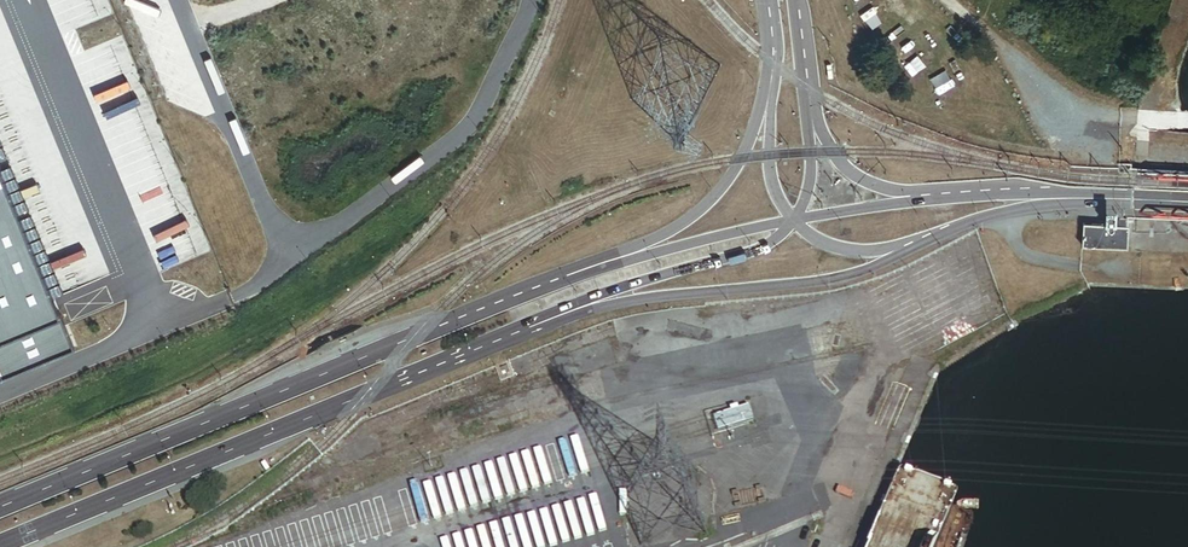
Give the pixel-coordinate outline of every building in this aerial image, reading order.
[(66,323),(0,160),(0,349),(66,323)] [(1082,223),(1080,248),(1123,249),(1123,225),(1082,223)] [(66,323),(0,349),(0,385),(78,354),(66,323)]
